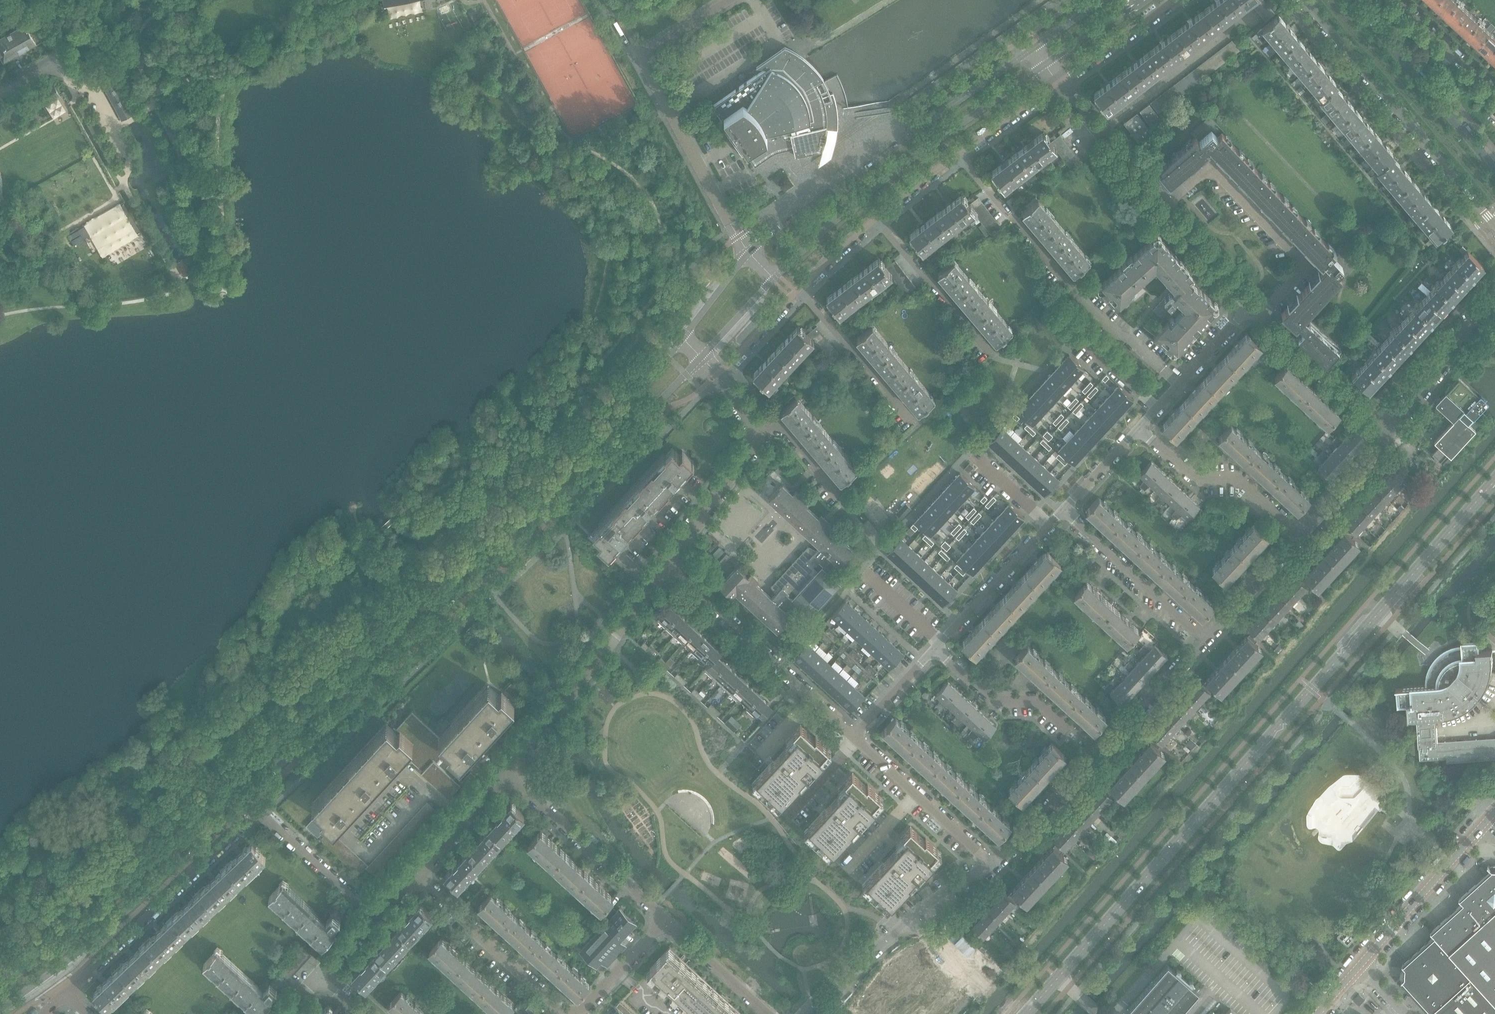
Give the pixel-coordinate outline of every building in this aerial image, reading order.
[(1216,0),(1204,10),(1217,27),(1244,6),(1240,0),(1217,0),(1216,0)] [(1254,7),(1258,12),(1267,4),(1263,0),(1261,1),(1254,7)] [(1470,12),(1457,0),(1442,0),(1436,7),(1457,26),(1470,12)] [(1267,4),(1258,12),(1262,16),(1271,8),(1267,4)] [(1271,8),(1262,16),(1265,21),(1275,13),(1271,8)] [(468,14),(475,25),(481,22),(475,10),(468,14)] [(1204,10),(1189,21),(1176,31),(1189,48),(1217,27),(1204,10)] [(1479,46),(1491,32),(1470,12),(1457,26),(1479,46)] [(1298,39),(1287,26),(1278,15),(1262,28),(1264,31),(1282,53),(1298,39)] [(20,53),(43,40),(42,40),(36,29),(30,32),(25,24),(0,38),(0,56),(4,62),(20,53)] [(1176,31),(1161,42),(1149,52),(1162,69),(1189,48),(1176,31)] [(494,39),(492,36),(491,34),(490,32),(485,34),(488,42),(494,39)] [(1491,32),(1479,46),(1494,62),(1494,36),(1491,32)] [(1318,62),(1306,49),(1298,39),(1282,53),(1302,76),(1318,62)] [(1227,44),(1234,54),(1239,50),(1232,41),(1227,44)] [(1222,48),(1229,57),(1234,54),(1227,44),(1222,48)] [(759,67),(760,68),(761,67),(766,68),(740,86),(735,90),(728,94),(712,106),(713,107),(716,111),(718,115),(721,119),(718,121),(742,155),(745,153),(755,166),(770,155),(772,154),(774,153),(776,152),(777,152),(779,151),(793,148),(795,156),(799,155),(822,150),(824,141),(825,139),(826,137),(826,136),(826,133),(827,129),(832,130),(838,130),(838,126),(838,122),(838,118),(838,116),(838,113),(837,109),(840,109),(843,108),(848,107),(844,108),(843,108),(842,101),(842,99),(840,94),(838,88),(834,79),(834,78),(825,83),(825,81),(824,82),(823,80),(820,75),(817,71),(813,66),(809,62),(805,59),(805,58),(802,56),(801,55),(797,53),(793,50),(789,48),(785,46),(784,47),(756,66),(758,66),(759,67)] [(1217,52),(1224,61),(1229,57),(1222,48),(1217,52)] [(1121,73),(1134,90),(1162,69),(1149,52),(1121,73)] [(1213,55),(1220,65),(1224,61),(1217,52),(1213,55)] [(1208,59),(1215,68),(1220,65),(1213,55),(1208,59)] [(1203,63),(1210,72),(1215,68),(1208,59),(1203,63)] [(1302,76),(1318,95),(1314,99),(1316,102),(1319,99),(1335,86),(1337,84),(1318,62),(1302,76)] [(1198,66),(1205,75),(1210,72),(1203,63),(1198,66)] [(1193,70),(1201,79),(1205,75),(1198,66),(1193,70)] [(1189,73),(1196,83),(1201,79),(1193,70),(1189,73)] [(1093,94),(1100,103),(1106,111),(1134,90),(1121,73),(1093,94)] [(1184,77),(1191,86),(1196,83),(1189,73),(1184,77)] [(122,119),(133,113),(111,74),(101,80),(122,119)] [(1179,81),(1186,90),(1191,86),(1184,77),(1179,81)] [(1174,84),(1181,94),(1186,90),(1179,81),(1174,84)] [(1170,88),(1177,97),(1181,94),(1174,84),(1170,88)] [(15,119),(42,104),(59,95),(59,94),(54,85),(36,95),(37,96),(11,110),(15,119)] [(1355,109),(1344,96),(1335,86),(1319,99),(1339,122),(1355,109)] [(1172,101),(1177,97),(1170,88),(1165,92),(1172,101)] [(1160,95),(1167,105),(1172,101),(1165,92),(1160,95)] [(1167,105),(1160,95),(1155,99),(1162,108),(1167,105)] [(1158,112),(1162,108),(1155,99),(1150,103),(1158,112)] [(1140,111),(1151,125),(1160,119),(1149,104),(1140,111)] [(1374,132),(1364,120),(1355,109),(1339,122),(1358,146),(1374,132)] [(1124,123),(1131,132),(1138,142),(1151,132),(1137,113),(1124,123)] [(1325,114),(1321,118),(1325,123),(1330,119),(1325,114)] [(1188,143),(1182,148),(1191,159),(1211,142),(1219,150),(1223,155),(1234,145),(1222,133),(1223,131),(1209,116),(1191,132),(1195,137),(1188,143)] [(832,130),(827,129),(827,132),(827,134),(826,136),(826,137),(825,140),(818,167),(831,157),(834,149),(835,143),(836,140),(837,137),(837,134),(837,132),(838,130),(832,130)] [(1051,142),(1048,139),(1044,134),(1045,134),(1043,132),(1017,152),(1030,169),(1056,149),(1057,149),(1056,147),(1055,148),(1054,147),(1051,142)] [(1394,155),(1382,141),(1374,132),(1358,146),(1376,166),(1378,169),(1392,156),(1394,155)] [(1060,135),(1051,142),(1054,147),(1064,140),(1060,135)] [(1058,152),(1067,145),(1064,140),(1054,147),(1055,148),(1056,147),(1057,149),(1056,149),(1058,152)] [(1062,156),(1071,149),(1067,145),(1058,152),(1062,156)] [(1234,145),(1223,155),(1245,178),(1256,168),(1234,145)] [(1162,169),(1160,171),(1167,180),(1191,159),(1182,148),(1160,166),(1161,167),(1162,169)] [(1065,161),(1075,154),(1071,149),(1062,156),(1065,161)] [(1017,152),(991,172),(992,174),(1003,187),(1002,187),(1003,189),(1030,169),(1017,152)] [(1069,166),(1078,159),(1075,154),(1065,161),(1069,166)] [(1412,180),(1401,167),(1392,156),(1378,169),(1376,170),(1396,193),(1412,180)] [(1078,159),(1069,166),(1073,171),(1082,164),(1078,159)] [(1256,168),(1245,178),(1267,201),(1278,192),(1256,168)] [(1432,203),(1421,190),(1412,180),(1396,193),(1416,216),(1432,203)] [(1278,192),(1267,201),(1290,225),(1300,215),(1278,192)] [(969,205),(967,202),(963,197),(963,196),(962,195),(935,215),(948,231),(974,212),(974,211),(973,210),(972,209),(969,205)] [(1022,212),(1023,213),(1034,226),(1049,212),(1038,199),(1037,200),(1035,197),(1026,205),(1028,207),(1022,212)] [(978,198),(969,205),(972,209),(982,202),(978,198)] [(1012,198),(1007,202),(1010,206),(1016,202),(1012,198)] [(73,230),(67,233),(74,245),(89,236),(98,252),(102,258),(106,256),(140,236),(121,203),(120,202),(73,230)] [(976,214),(985,207),(982,202),(972,209),(973,210),(974,211),(974,212),(976,214)] [(1451,226),(1443,216),(1432,203),(1416,216),(1432,236),(1428,240),(1431,243),(1451,226)] [(979,219),(989,212),(985,207),(976,214),(979,219)] [(983,224),(993,217),(989,212),(979,219),(983,224)] [(1034,226),(1042,236),(1054,249),(1069,236),(1049,212),(1034,226)] [(910,236),(916,244),(921,250),(920,250),(922,251),(948,231),(935,215),(909,235),(910,236)] [(1300,215),(1290,225),(1312,248),(1322,238),(1300,215)] [(987,229),(996,222),(993,217),(983,224),(986,228),(987,229)] [(996,222),(987,229),(990,233),(1000,226),(996,222)] [(1054,249),(1062,259),(1074,273),(1079,268),(1081,271),(1091,262),(1089,260),(1090,260),(1069,236),(1054,249)] [(1103,291),(1101,292),(1115,308),(1131,294),(1135,290),(1133,289),(1135,287),(1154,271),(1155,272),(1156,271),(1173,290),(1172,292),(1170,290),(1159,302),(1160,302),(1158,304),(1153,310),(1162,319),(1169,311),(1172,313),(1175,316),(1173,319),(1172,318),(1168,321),(1154,337),(1169,351),(1171,349),(1175,349),(1177,351),(1177,350),(1191,335),(1190,334),(1193,331),(1195,331),(1214,310),(1212,308),(1212,305),(1214,302),(1194,285),(1193,283),(1192,284),(1194,285),(1193,286),(1192,288),(1189,290),(1186,289),(1184,288),(1182,286),(1190,278),(1191,277),(1193,275),(1188,270),(1188,269),(1188,270),(1186,270),(1179,262),(1179,260),(1180,260),(1179,260),(1161,239),(1159,241),(1155,240),(1153,238),(1153,239),(1135,255),(1132,257),(1132,259),(1125,266),(1123,266),(1122,266),(1102,284),(1101,284),(1103,286),(1103,291)] [(1322,238),(1312,248),(1330,267),(1318,280),(1328,290),(1340,277),(1342,279),(1345,276),(1358,261),(1342,244),(1335,250),(1332,247),(1331,248),(1322,238)] [(1457,262),(1447,274),(1462,288),(1471,278),(1473,277),(1474,275),(1483,265),(1468,251),(1467,251),(1462,246),(1460,249),(1465,254),(1457,262)] [(176,262),(184,276),(191,272),(183,258),(176,262)] [(889,272),(886,267),(883,264),(879,259),(880,259),(879,258),(852,278),(865,295),(891,275),(892,275),(891,273),(890,274),(889,272)] [(938,273),(949,287),(957,296),(973,283),(953,260),(951,258),(942,266),(944,268),(938,273)] [(895,260),(886,267),(889,272),(899,265),(895,260)] [(893,277),(902,270),(899,265),(889,272),(890,274),(891,273),(892,275),(891,275),(893,277)] [(897,282),(906,275),(902,270),(893,277),(897,282)] [(1436,285),(1426,296),(1441,311),(1450,301),(1452,299),(1453,298),(1462,288),(1447,274),(1436,285)] [(900,286),(910,279),(906,275),(897,282),(900,286)] [(827,299),(833,307),(838,314),(839,315),(865,295),(852,278),(826,298),(827,299)] [(904,291),(914,284),(910,279),(900,286),(904,291)] [(1318,280),(1296,303),(1307,313),(1310,309),(1328,290),(1318,280)] [(957,296),(968,309),(977,319),(992,306),(973,283),(957,296)] [(914,284),(904,291),(908,296),(917,289),(914,284)] [(1415,308),(1405,319),(1420,333),(1429,324),(1431,322),(1432,320),(1441,311),(1426,296),(1415,308)] [(1296,303),(1287,313),(1287,314),(1297,323),(1299,324),(1304,329),(1297,336),(1326,362),(1338,349),(1340,347),(1326,334),(1309,319),(1315,313),(1310,309),(1307,313),(1296,303)] [(977,319),(988,332),(996,342),(1002,337),(1004,339),(1013,332),(1011,330),(1012,330),(992,306),(977,319)] [(1150,318),(1143,327),(1155,335),(1161,326),(1150,318)] [(1394,330),(1384,342),(1399,356),(1408,346),(1410,345),(1411,343),(1420,333),(1405,319),(1394,330)] [(856,338),(868,352),(877,363),(893,349),(870,322),(861,330),(863,333),(856,338)] [(812,339),(811,339),(807,334),(804,331),(799,327),(798,326),(775,350),(791,364),(813,341),(814,340),(812,339)] [(816,326),(807,334),(811,339),(820,331),(816,326)] [(815,343),(824,336),(820,331),(811,339),(812,339),(814,340),(813,341),(815,343)] [(1226,356),(1240,369),(1261,346),(1247,333),(1226,356)] [(819,348),(828,341),(824,336),(815,343),(819,348)] [(823,353),(832,345),(828,341),(819,348),(823,353)] [(1373,353),(1363,365),(1378,379),(1387,369),(1389,368),(1390,366),(1399,356),(1384,342),(1373,353)] [(827,357),(836,350),(832,345),(823,353),(827,357)] [(877,363),(889,377),(898,387),(914,374),(893,349),(877,363)] [(754,375),(761,381),(767,387),(767,388),(768,389),(791,364),(775,350),(753,374),(754,376),(754,375)] [(830,362),(840,355),(836,350),(827,357),(830,362)] [(1069,355),(1061,363),(1075,376),(1083,368),(1069,355)] [(1205,379),(1218,391),(1240,369),(1226,356),(1205,379)] [(1061,363),(1054,371),(1068,384),(1075,376),(1061,363)] [(1301,402),(1313,388),(1287,364),(1274,377),(1301,402)] [(1354,371),(1351,374),(1368,390),(1378,379),(1363,365),(1357,371),(1355,370),(1354,371)] [(1054,371),(1047,379),(1061,392),(1068,384),(1054,371)] [(898,387),(910,401),(919,412),(925,406),(927,408),(936,401),(934,399),(934,398),(914,374),(898,387)] [(1439,446),(1432,454),(1439,461),(1440,461),(1441,461),(1447,454),(1450,456),(1451,456),(1455,451),(1455,450),(1460,446),(1460,445),(1465,440),(1470,435),(1475,430),(1475,429),(1472,427),(1468,423),(1473,418),(1474,418),(1476,416),(1478,414),(1488,403),(1488,402),(1481,395),(1480,395),(1479,395),(1478,396),(1466,385),(1459,378),(1458,378),(1435,402),(1435,403),(1435,404),(1453,420),(1434,441),(1439,446)] [(1047,379),(1039,387),(1054,400),(1061,392),(1047,379)] [(1184,402),(1197,414),(1218,391),(1205,379),(1184,402)] [(1118,386),(1111,394),(1125,407),(1132,399),(1118,386)] [(1039,387),(1032,395),(1046,408),(1054,400),(1039,387)] [(1313,388),(1301,402),(1327,426),(1339,412),(1313,388)] [(1111,394),(1103,402),(1117,415),(1125,407),(1111,394)] [(781,410),(788,419),(801,434),(817,420),(797,396),(796,397),(794,395),(785,403),(787,405),(781,410)] [(1032,395),(1025,403),(1039,416),(1046,408),(1032,395)] [(1103,402),(1096,410),(1110,423),(1117,415),(1103,402)] [(1176,438),(1176,437),(1197,414),(1184,402),(1162,426),(1176,438)] [(1025,403),(1017,411),(1031,424),(1039,416),(1025,403)] [(1096,410),(1089,418),(1103,431),(1110,423),(1096,410)] [(1089,418),(1081,426),(1096,439),(1103,431),(1089,418)] [(801,434),(809,443),(821,457),(837,444),(817,420),(801,434)] [(1367,439),(1367,440),(1368,439),(1349,422),(1346,425),(1352,431),(1347,436),(1360,447),(1367,439)] [(1218,438),(1228,447),(1244,462),(1257,449),(1231,424),(1218,438)] [(1081,426),(1074,434),(1088,447),(1096,439),(1081,426)] [(1002,428),(989,442),(997,450),(1010,435),(1002,428)] [(1074,434),(1067,442),(1081,455),(1088,447),(1074,434)] [(1010,435),(997,450),(1005,457),(1018,443),(1010,435)] [(1360,447),(1347,436),(1343,441),(1336,436),(1334,438),(1353,455),(1360,447)] [(1353,455),(1334,438),(1332,441),(1337,447),(1333,451),(1345,463),(1353,455)] [(1067,442),(1059,450),(1073,463),(1081,455),(1067,442)] [(1018,443),(1005,457),(1013,464),(1026,450),(1018,443)] [(821,457),(829,467),(841,481),(847,476),(849,478),(858,470),(857,468),(857,467),(837,444),(821,457)] [(608,553),(687,468),(694,461),(682,451),(679,453),(671,447),(592,533),(600,539),(597,542),(608,553)] [(1244,462),(1261,477),(1271,486),(1283,473),(1257,449),(1244,462)] [(1026,450),(1013,464),(1021,472),(1034,457),(1026,450)] [(1345,463),(1333,451),(1328,456),(1322,452),(1319,454),(1338,471),(1345,463)] [(1331,479),(1338,471),(1319,454),(1317,456),(1322,463),(1318,468),(1330,480),(1331,479)] [(1034,457),(1021,472),(1029,479),(1042,465),(1034,457)] [(1450,457),(1443,464),(1446,468),(1453,460),(1450,457)] [(1142,488),(1159,469),(1151,462),(1151,461),(1139,474),(1144,479),(1139,486),(1142,488)] [(969,463),(964,469),(968,473),(974,467),(969,463)] [(774,470),(778,474),(783,469),(779,465),(774,470)] [(1042,465),(1029,479),(1037,486),(1050,472),(1042,465)] [(1155,489),(1167,477),(1159,469),(1142,488),(1144,490),(1151,485),(1155,489)] [(1050,472),(1037,486),(1045,494),(1058,480),(1050,472)] [(960,473),(952,481),(966,495),(974,486),(960,473)] [(1271,486),(1284,499),(1297,510),(1309,497),(1283,473),(1271,486)] [(1158,503),(1175,484),(1167,477),(1155,489),(1160,494),(1155,500),(1158,503)] [(945,489),(959,503),(966,495),(952,481),(945,489)] [(792,494),(782,484),(769,499),(820,546),(816,550),(809,547),(803,553),(798,559),(792,565),(777,581),(771,587),(776,594),(772,598),(755,582),(758,579),(751,573),(748,576),(737,566),(726,578),(724,580),(720,584),(731,594),(734,591),(736,589),(739,592),(737,593),(777,630),(790,616),(790,615),(778,604),(788,592),(786,590),(790,586),(797,593),(792,598),(799,605),(803,608),(811,616),(811,615),(840,584),(828,573),(822,567),(817,571),(810,564),(813,561),(815,562),(817,561),(826,551),(838,563),(839,563),(852,549),(840,537),(834,532),(832,531),(831,530),(834,527),(821,514),(818,517),(805,506),(808,502),(795,490),(792,494)] [(1171,504),(1183,491),(1175,484),(1158,503),(1160,505),(1167,499),(1171,504)] [(937,497),(952,510),(959,503),(945,489),(937,497)] [(1174,517),(1191,499),(1183,491),(1171,504),(1176,508),(1171,515),(1174,517)] [(930,505),(944,518),(952,510),(937,497),(930,505)] [(1109,532),(1121,518),(1098,497),(1086,511),(1109,532)] [(1191,499),(1174,517),(1176,519),(1182,514),(1188,519),(1199,506),(1191,499)] [(896,513),(901,518),(911,508),(905,503),(896,513)] [(1009,504),(1001,512),(1016,525),(1023,517),(1009,504)] [(923,513),(937,526),(944,518),(930,505),(923,513)] [(1001,512),(994,520),(1008,533),(1016,525),(1001,512)] [(923,513),(915,521),(929,535),(937,526),(923,513)] [(1121,518),(1109,532),(1132,553),(1144,540),(1121,518)] [(994,520),(987,528),(1001,541),(1008,533),(994,520)] [(889,525),(884,531),(887,534),(892,528),(889,525)] [(987,528),(979,536),(994,549),(1001,541),(987,528)] [(600,539),(592,533),(588,537),(596,544),(597,542),(600,539)] [(979,536),(972,544),(986,557),(994,549),(979,536)] [(900,538),(887,552),(895,560),(908,546),(900,538)] [(1132,553),(1135,556),(1146,566),(1155,574),(1168,561),(1144,540),(1132,553)] [(972,544),(965,552),(979,565),(986,557),(972,544)] [(916,553),(908,546),(895,560),(903,567),(916,553)] [(1047,551),(1026,573),(1039,586),(1060,563),(1047,551)] [(965,552),(957,560),(971,573),(979,565),(965,552)] [(924,560),(916,553),(903,567),(911,575),(924,560)] [(932,568),(924,560),(911,575),(919,582),(932,568)] [(1165,584),(1169,587),(1178,596),(1191,582),(1168,561),(1155,574),(1165,584)] [(940,575),(932,568),(919,582),(927,589),(940,575)] [(1005,596),(1018,609),(1039,586),(1026,573),(1005,596)] [(948,582),(940,575),(927,589),(935,597),(948,582)] [(1112,605),(1107,600),(1086,581),(1074,594),(1100,619),(1112,605)] [(948,582),(935,597),(943,604),(956,590),(948,582)] [(1178,596),(1191,608),(1201,617),(1214,603),(1191,582),(1178,596)] [(983,619),(997,632),(1018,609),(1005,596),(983,619)] [(854,608),(845,601),(832,615),(841,622),(854,608)] [(1139,630),(1125,617),(1112,605),(1100,619),(1126,643),(1139,630)] [(665,628),(678,614),(670,606),(657,620),(665,628)] [(849,630),(862,616),(854,608),(841,622),(849,630)] [(678,614),(665,628),(674,636),(687,622),(678,614)] [(857,637),(870,623),(862,616),(849,630),(857,637)] [(997,632),(983,619),(962,643),(975,655),(997,632)] [(687,622),(674,636),(682,643),(695,629),(687,622)] [(865,644),(877,630),(870,623),(857,637),(865,644)] [(829,627),(825,631),(829,635),(833,631),(829,627)] [(695,629),(682,643),(682,644),(685,641),(693,648),(690,651),(691,651),(703,637),(695,629)] [(873,652),(885,638),(877,630),(865,644),(873,652)] [(833,631),(829,635),(833,639),(837,635),(833,631)] [(823,633),(819,638),(823,642),(827,637),(823,633)] [(1247,636),(1235,649),(1226,658),(1241,672),(1262,650),(1247,636)] [(703,637),(691,651),(699,659),(712,645),(703,637)] [(827,637),(823,642),(827,646),(831,641),(827,637)] [(880,659),(893,645),(885,638),(873,652),(880,659)] [(1468,761),(1467,740),(1445,741),(1445,745),(1437,745),(1436,716),(1442,716),(1447,715),(1452,714),(1456,713),(1461,711),(1465,708),(1469,706),(1473,703),(1478,698),(1476,697),(1478,695),(1480,696),(1482,693),(1485,689),(1487,685),(1489,681),(1490,676),(1492,671),(1492,666),(1493,662),(1493,660),(1493,654),(1492,651),(1493,651),(1493,650),(1478,651),(1477,643),(1462,644),(1462,641),(1461,641),(1462,648),(1459,648),(1455,649),(1452,650),(1448,651),(1445,653),(1442,656),(1442,660),(1438,665),(1433,666),(1431,669),(1430,673),(1428,676),(1428,680),(1428,683),(1428,687),(1396,689),(1396,690),(1399,690),(1400,704),(1407,704),(1408,719),(1409,718),(1416,718),(1418,747),(1419,747),(1420,760),(1447,758),(1447,762),(1468,761)] [(815,650),(807,643),(794,657),(802,664),(815,650)] [(848,647),(843,643),(839,647),(844,651),(848,647)] [(1141,647),(1159,664),(1167,657),(1167,656),(1155,644),(1150,650),(1143,645),(1141,647)] [(712,645),(699,659),(702,656),(709,663),(703,670),(704,670),(720,652),(712,645)] [(902,653),(893,645),(880,659),(889,667),(902,653)] [(1041,682),(1053,669),(1027,645),(1015,658),(1041,682)] [(840,655),(844,651),(839,647),(836,651),(840,655)] [(1159,664),(1141,647),(1139,650),(1144,656),(1139,661),(1152,672),(1159,664)] [(853,649),(849,653),(853,657),(857,653),(853,649)] [(823,658),(815,650),(802,664),(810,672),(823,658)] [(712,678),(725,664),(718,657),(721,653),(720,652),(704,670),(712,678)] [(857,653),(853,657),(857,661),(861,657),(857,653)] [(846,655),(842,660),(847,664),(851,659),(846,655)] [(831,665),(823,658),(810,672),(818,679),(831,665)] [(1226,658),(1215,671),(1206,681),(1220,694),(1241,672),(1226,658)] [(851,659),(847,664),(851,668),(855,663),(851,659)] [(1126,663),(1135,671),(1145,680),(1152,672),(1139,661),(1135,666),(1128,661),(1126,663)] [(868,663),(864,668),(869,672),(873,667),(868,663)] [(1129,672),(1125,677),(1138,688),(1145,680),(1135,671),(1126,663),(1124,666),(1129,672)] [(725,664),(712,678),(721,686),(734,672),(725,664)] [(839,672),(831,665),(818,679),(826,686),(839,672)] [(873,667),(869,672),(873,676),(877,671),(873,667)] [(1053,669),(1041,682),(1067,706),(1079,693),(1053,669)] [(862,670),(858,674),(863,678),(867,674),(862,670)] [(729,693),(742,679),(734,672),(721,686),(729,693)] [(847,680),(839,672),(826,686),(834,694),(847,680)] [(867,674),(863,678),(867,682),(871,678),(867,674)] [(1111,679),(1130,696),(1138,688),(1125,677),(1120,681),(1114,677),(1111,679)] [(742,679),(729,693),(738,701),(751,687),(742,679)] [(1130,696),(1111,679),(1109,681),(1115,688),(1110,693),(1123,705),(1123,704),(1130,696)] [(855,687),(847,680),(834,694),(842,701),(855,687)] [(939,708),(956,689),(948,682),(948,681),(936,694),(941,699),(936,705),(939,708)] [(1190,690),(1201,701),(1209,692),(1198,682),(1190,690)] [(517,692),(518,691),(515,689),(510,684),(505,690),(513,697),(517,692)] [(461,762),(515,704),(501,693),(499,695),(489,686),(440,739),(413,715),(397,732),(391,726),(390,726),(387,724),(313,804),(323,813),(321,816),(334,828),(403,753),(450,796),(459,785),(452,779),(464,766),(466,768),(466,767),(461,762)] [(751,687),(738,701),(740,699),(748,706),(746,709),(759,695),(751,687)] [(863,695),(855,687),(842,701),(850,709),(863,695)] [(947,705),(952,709),(964,696),(956,689),(939,708),(941,710),(947,705)] [(1201,701),(1190,690),(1182,699),(1193,709),(1201,701)] [(1079,693),(1067,706),(1094,731),(1106,717),(1079,693)] [(772,709),(769,707),(767,704),(768,703),(759,695),(746,709),(755,717),(757,714),(763,720),(772,709)] [(952,720),(955,722),(972,704),(964,696),(952,709),(957,713),(952,720)] [(1174,708),(1185,718),(1193,709),(1182,699),(1174,708)] [(963,719),(968,723),(980,711),(972,704),(955,722),(957,724),(963,719)] [(1185,718),(1174,708),(1166,716),(1177,727),(1185,718)] [(968,735),(970,737),(988,718),(980,711),(968,723),(973,728),(968,735)] [(1158,725),(1169,735),(1177,727),(1166,716),(1158,725)] [(908,754),(920,740),(896,718),(883,731),(908,754)] [(988,718),(970,737),(973,739),(979,734),(984,739),(996,726),(996,725),(995,726),(988,718)] [(732,724),(729,727),(734,731),(741,724),(736,720),(732,724)] [(801,785),(831,751),(826,746),(816,736),(814,738),(800,725),(785,741),(786,741),(789,744),(785,749),(783,747),(772,758),(774,760),(756,779),(763,786),(759,791),(770,800),(774,796),(781,803),(799,783),(801,785)] [(1169,735),(1158,725),(1150,733),(1162,744),(1169,735)] [(1202,742),(1206,738),(1202,734),(1197,739),(1202,742)] [(1468,761),(1494,759),(1494,738),(1467,740),(1468,761)] [(920,740),(908,754),(929,774),(942,760),(920,740)] [(1195,744),(1190,740),(1186,744),(1192,749),(1195,744)] [(1129,763),(1135,769),(1144,777),(1164,755),(1150,741),(1129,763)] [(1030,766),(1044,778),(1065,755),(1051,743),(1030,766)] [(942,760),(929,774),(952,795),(964,781),(942,760)] [(1109,786),(1123,799),(1144,777),(1135,769),(1129,763),(1109,786)] [(1044,778),(1030,766),(1009,789),(1022,802),(1044,778)] [(471,772),(459,785),(463,790),(475,776),(471,772)] [(545,784),(548,780),(539,772),(536,776),(545,784)] [(853,833),(883,799),(878,794),(868,785),(866,786),(852,773),(837,789),(838,789),(841,792),(837,797),(835,795),(824,806),(826,808),(808,827),(815,834),(811,839),(822,848),(826,844),(833,851),(851,831),(853,833)] [(975,816),(987,802),(964,781),(952,795),(975,816)] [(1112,797),(1101,787),(1093,796),(1104,806),(1112,797)] [(1085,804),(1096,814),(1104,806),(1093,796),(1085,804)] [(987,802),(975,816),(998,837),(1010,824),(987,802)] [(489,827),(502,839),(524,815),(511,803),(489,827)] [(1077,813),(1088,823),(1096,814),(1085,804),(1077,813)] [(1069,821),(1080,832),(1088,823),(1077,813),(1069,821)] [(326,827),(320,822),(318,820),(315,817),(306,826),(309,829),(312,832),(317,837),(323,831),(326,827)] [(1061,830),(1072,840),(1080,832),(1069,821),(1061,830)] [(1117,834),(1125,826),(1122,823),(1119,826),(1119,825),(1114,831),(1117,834)] [(911,886),(941,853),(936,848),(926,838),(924,840),(910,826),(895,842),(896,843),(899,846),(895,850),(893,849),(882,860),(884,861),(866,881),(873,888),(869,892),(880,902),(884,897),(891,904),(909,885),(911,886)] [(502,839),(489,827),(467,851),(480,863),(502,839)] [(1053,838),(1057,842),(1064,849),(1072,840),(1061,830),(1053,838)] [(564,853),(551,840),(540,831),(528,844),(552,866),(564,853)] [(1116,840),(1113,838),(1106,832),(1103,837),(1112,845),(1116,841),(1116,840)] [(252,843),(238,857),(226,868),(239,883),(266,858),(252,843)] [(1053,846),(1041,859),(1032,869),(1047,882),(1068,860),(1053,846)] [(480,863),(467,851),(444,875),(458,888),(480,863)] [(589,875),(575,863),(564,853),(552,866),(576,888),(589,875)] [(226,868),(211,882),(199,893),(213,908),(239,883),(226,868)] [(1032,869),(1021,881),(1012,891),(1026,904),(1047,882),(1032,869)] [(1492,870),(1460,899),(1460,898),(1459,899),(1463,903),(1432,932),(1432,931),(1431,932),(1435,936),(1494,1001),(1494,870),(1492,870)] [(601,911),(606,905),(613,897),(589,875),(576,888),(601,911)] [(341,922),(333,915),(325,924),(281,883),(269,897),(322,946),(335,932),(334,932),(332,930),(339,922),(340,923),(341,922)] [(1015,902),(1004,892),(996,900),(1007,911),(1015,902)] [(199,893),(184,908),(173,918),(187,933),(213,908),(199,893)] [(478,907),(492,919),(503,930),(515,916),(491,894),(478,907)] [(988,909),(999,920),(1007,911),(996,900),(988,909)] [(396,927),(410,940),(432,916),(419,903),(396,927)] [(606,905),(601,911),(598,913),(607,921),(580,950),(581,951),(581,950),(596,964),(595,964),(595,965),(600,959),(607,965),(625,946),(619,940),(635,922),(635,921),(634,922),(620,908),(620,907),(617,911),(615,913),(610,908),(606,905)] [(980,918),(991,928),(999,920),(988,909),(980,918)] [(503,930),(515,941),(528,953),(540,939),(515,916),(503,930)] [(173,918),(156,934),(146,943),(160,958),(187,933),(173,918)] [(980,918),(972,927),(983,937),(991,928),(980,918)] [(1337,935),(1347,943),(1355,933),(1345,925),(1337,935)] [(374,951),(388,964),(410,940),(396,927),(374,951)] [(1431,1013),(1436,1009),(1440,1013),(1494,1013),(1494,1001),(1435,936),(1404,965),(1403,964),(1403,965),(1405,967),(1405,978),(1402,981),(1403,981),(1425,1005),(1431,1012),(1431,1013)] [(465,960),(451,948),(441,938),(429,951),(453,974),(465,960)] [(528,953),(544,967),(553,975),(565,962),(540,939),(528,953)] [(840,1013),(962,1013),(978,996),(919,941),(868,996),(862,991),(840,1013)] [(146,943),(129,959),(120,969),(134,983),(160,958),(146,943)] [(297,950),(306,958),(310,953),(311,954),(301,945),(297,950)] [(670,947),(650,969),(647,973),(652,978),(654,976),(660,981),(658,983),(664,989),(665,987),(672,992),(670,994),(675,999),(677,997),(683,1002),(681,1004),(686,1009),(688,1007),(694,1013),(692,1013),(743,1013),(670,947)] [(262,992),(216,950),(204,963),(258,1013),(260,1013),(272,1001),(271,1000),(270,1001),(268,999),(276,990),(277,991),(269,984),(262,992)] [(293,954),(302,962),(306,958),(297,950),(293,954)] [(388,964),(374,951),(352,975),(366,988),(388,964)] [(289,958),(298,966),(302,962),(293,954),(289,958)] [(285,963),(294,971),(298,966),(289,958),(285,963)] [(489,982),(475,970),(465,960),(453,974),(477,996),(489,982)] [(553,975),(567,989),(577,998),(590,985),(565,962),(553,975)] [(281,967),(290,975),(294,971),(285,963),(281,967)] [(1199,992),(1191,986),(1193,984),(1193,983),(1193,982),(1193,981),(1192,980),(1191,980),(1190,980),(1189,981),(1180,973),(1180,972),(1181,972),(1181,971),(1180,971),(1180,970),(1179,969),(1178,969),(1177,969),(1176,970),(1175,971),(1167,965),(1129,1009),(1135,1013),(1179,1013),(1199,992)] [(290,975),(281,967),(277,972),(286,980),(287,980),(286,980),(290,975)] [(120,969),(102,985),(93,993),(107,1008),(134,983),(120,969)] [(499,992),(489,982),(477,996),(497,1013),(505,1013),(514,1005),(499,992)] [(399,1013),(426,1013),(401,991),(388,1005),(399,1013)] [(319,1013),(338,1013),(328,1005),(319,1013)] [(528,1006),(525,1009),(530,1013),(537,1013),(528,1006)]
